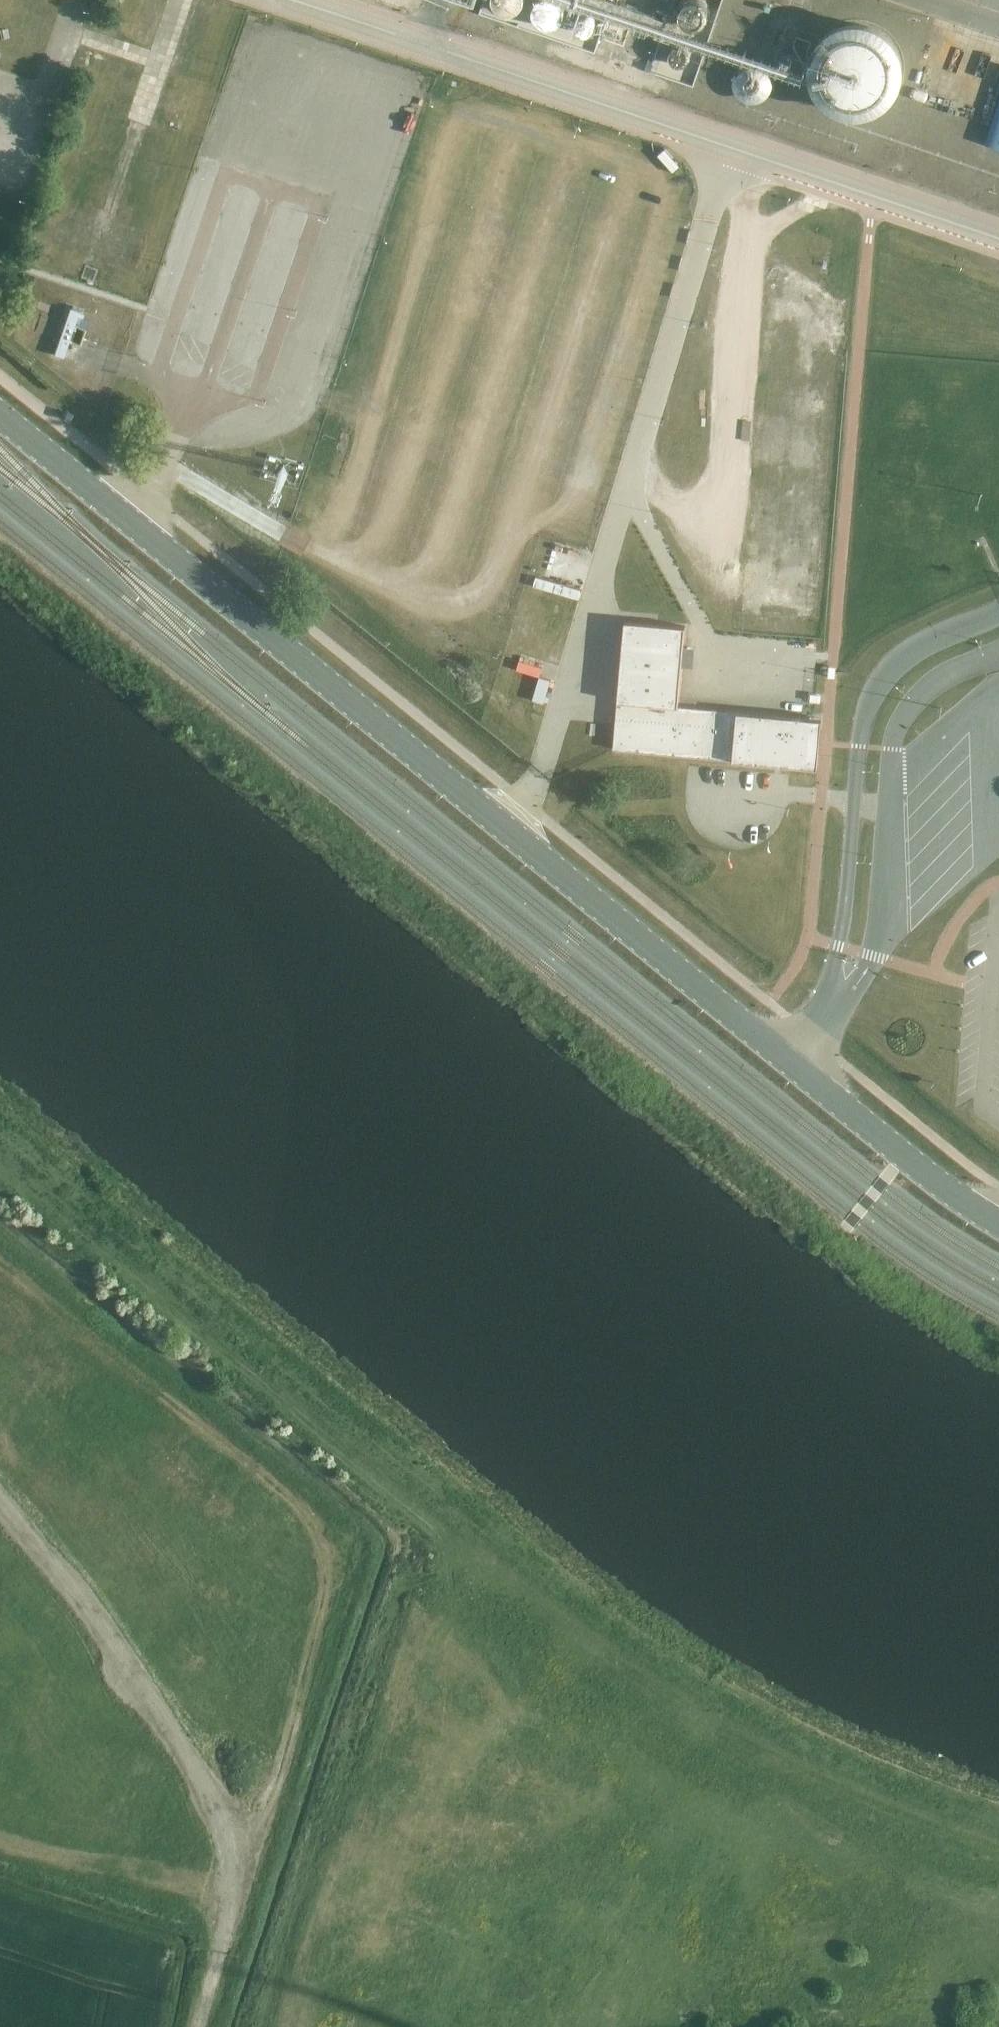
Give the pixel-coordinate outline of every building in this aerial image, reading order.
[(681,0),(708,10),(706,17),(720,22),(727,0),(681,0)] [(913,103),(891,19),(813,39),(834,123),(913,103)] [(985,142),(998,147),(998,102),(985,142)] [(54,353),(64,357),(79,311),(69,308),(54,353)] [(685,625),(625,620),(614,748),(818,766),(822,718),(678,705),(685,625)]
